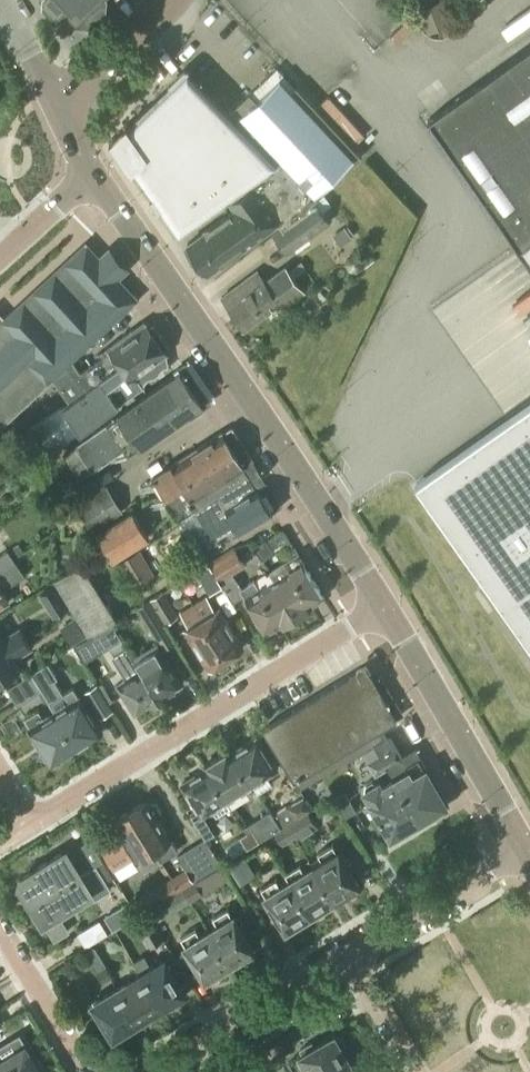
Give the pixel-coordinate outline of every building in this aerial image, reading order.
[(51,8),(61,8),(64,5),(65,6),(67,4),(81,19),(90,19),(97,12),(98,3),(95,0),(43,0),(51,8)] [(427,34),(436,31),(439,38),(448,34),(445,26),(448,25),(440,3),(419,10),(427,34)] [(427,120),(519,248),(529,240),(529,47),(427,120)] [(277,162),(228,112),(187,70),(177,80),(129,127),(126,123),(123,126),(124,127),(126,126),(137,142),(122,156),(121,155),(120,156),(130,170),(133,167),(152,194),(149,196),(157,208),(160,205),(179,232),(277,162)] [(249,92),(228,112),(277,162),(279,165),(312,201),(361,156),(295,86),(291,90),(279,78),(280,78),(279,77),(279,78),(256,100),(249,92)] [(229,199),(235,209),(187,243),(208,272),(256,238),(279,221),(283,226),(313,203),(312,201),(279,165),(252,183),(229,199)] [(313,203),(283,226),(271,234),(286,254),(330,222),(315,202),(313,203)] [(352,235),(344,224),(334,231),(342,242),(352,235)] [(139,299),(87,243),(0,323),(0,423),(2,425),(57,375),(71,361),(139,299)] [(348,255),(347,262),(350,268),(357,269),(363,266),(364,259),(361,254),(354,252),(348,255)] [(257,271),(254,273),(277,304),(280,308),(302,292),(283,267),(264,280),(257,271)] [(277,304),(254,273),(219,298),(242,329),(277,304)] [(71,361),(57,375),(77,396),(160,335),(153,326),(147,325),(146,324),(134,332),(132,329),(107,347),(110,351),(79,372),(71,361)] [(160,335),(77,396),(62,406),(28,429),(46,456),(80,432),(116,406),(143,386),(144,385),(144,383),(146,381),(147,380),(148,379),(150,378),(152,377),(154,377),(155,376),(157,375),(159,373),(161,370),(162,369),(164,368),(165,367),(167,366),(165,354),(167,353),(166,352),(167,345),(160,335)] [(92,471),(125,448),(128,452),(159,431),(160,432),(191,409),(192,410),(206,401),(183,368),(138,400),(138,401),(108,422),(74,446),(63,453),(80,479),(92,471)] [(417,481),(529,643),(529,402),(417,481)] [(181,483),(232,451),(220,433),(169,465),(170,466),(155,476),(166,494),(160,497),(166,496),(169,500),(185,490),(181,483)] [(247,477),(232,451),(181,483),(185,490),(169,500),(166,496),(160,497),(175,521),(191,512),(247,477)] [(247,477),(191,512),(212,545),(237,530),(239,533),(270,514),(247,477)] [(75,503),(94,491),(87,479),(67,492),(75,503)] [(94,491),(75,503),(91,530),(123,511),(106,484),(94,491)] [(69,508),(53,519),(58,527),(75,517),(69,508)] [(149,538),(133,510),(96,532),(112,560),(149,538)] [(263,541),(255,546),(261,558),(270,553),(263,541)] [(18,543),(8,550),(13,557),(23,550),(18,543)] [(234,548),(208,564),(220,583),(231,600),(243,593),(263,625),(275,618),(279,625),(294,615),(274,582),(260,590),(254,580),(241,587),(232,573),(244,565),(234,548)] [(10,554),(8,550),(0,555),(0,574),(15,564),(16,563),(10,554)] [(137,551),(117,562),(132,588),(152,577),(137,551)] [(274,582),(294,615),(312,604),(308,597),(320,590),(297,553),(268,571),(275,581),(274,582)] [(83,562),(53,581),(61,594),(80,627),(87,638),(117,619),(83,562)] [(220,583),(208,564),(208,563),(197,570),(209,590),(220,583)] [(15,564),(0,574),(0,607),(7,603),(0,592),(23,577),(15,564)] [(61,594),(53,581),(39,590),(47,602),(61,594)] [(149,599),(165,623),(178,615),(163,590),(149,599)] [(204,597),(192,604),(224,658),(242,648),(217,608),(212,611),(204,597)] [(165,623),(149,599),(136,607),(162,650),(176,641),(165,623)] [(224,658),(192,604),(179,612),(188,625),(183,628),(207,668),(224,658)] [(74,619),(60,628),(71,645),(85,637),(74,619)] [(110,624),(93,635),(102,650),(120,640),(110,624)] [(24,639),(18,628),(2,638),(0,635),(0,654),(24,639)] [(0,654),(0,681),(21,669),(14,659),(30,648),(24,639),(0,654)] [(125,646),(111,655),(125,678),(115,684),(133,714),(148,704),(149,706),(158,700),(132,657),(125,646)] [(144,650),(132,657),(158,700),(167,695),(166,694),(180,685),(163,656),(159,658),(154,650),(147,655),(144,650)] [(373,744),(386,736),(380,727),(395,719),(365,668),(262,729),(298,788),(361,751),(373,744)] [(26,699),(15,682),(6,688),(17,706),(26,699)] [(112,711),(100,690),(96,684),(84,691),(100,718),(112,711)] [(71,725),(82,742),(99,731),(80,698),(79,699),(72,688),(48,703),(53,711),(52,712),(54,714),(65,729),(71,725)] [(54,714),(52,712),(42,718),(37,710),(24,718),(30,728),(28,729),(48,762),(69,750),(73,751),(79,748),(80,743),(82,742),(71,725),(65,729),(54,714)] [(387,735),(386,736),(373,744),(387,768),(392,777),(417,819),(444,803),(413,750),(400,758),(387,735)] [(255,738),(230,753),(249,785),(274,768),(255,738)] [(387,768),(373,744),(361,751),(375,775),(387,768)] [(249,785),(230,753),(227,750),(203,764),(206,768),(225,799),(231,796),(235,801),(246,794),(242,789),(249,785)] [(225,799),(206,768),(180,783),(200,815),(210,808),(216,817),(230,808),(225,799)] [(417,819),(392,777),(379,785),(376,781),(370,782),(365,785),(363,790),(370,803),(368,809),(371,814),(377,815),(389,835),(417,819)] [(343,818),(355,811),(356,810),(343,790),(331,797),(343,818)] [(299,799),(288,806),(295,817),(306,811),(299,799)] [(145,802),(129,811),(160,861),(176,852),(169,840),(168,840),(155,819),(159,817),(160,813),(156,805),(151,804),(147,806),(145,802)] [(295,817),(288,806),(273,816),(270,810),(243,826),(246,831),(254,843),(274,831),(286,824),(295,817)] [(160,861),(129,811),(114,820),(124,838),(120,840),(119,839),(117,838),(116,837),(114,836),(112,836),(110,836),(108,837),(106,837),(104,838),(103,840),(102,842),(101,843),(101,845),(100,847),(101,849),(101,851),(102,853),(112,870),(135,856),(145,871),(160,861)] [(295,817),(286,824),(294,837),(298,834),(301,839),(317,828),(306,811),(295,817)] [(294,837),(286,824),(274,831),(281,845),(294,837)] [(254,843),(246,831),(239,836),(247,848),(254,843)] [(234,856),(247,848),(239,836),(227,845),(234,856)] [(184,868),(170,877),(179,891),(182,889),(193,882),(216,867),(221,864),(204,838),(177,855),(184,868)] [(312,865),(334,900),(345,893),(349,895),(354,892),(354,887),(359,885),(337,850),(336,850),(332,844),(317,852),(322,859),(312,865)] [(93,865),(102,860),(95,848),(87,854),(93,865)] [(28,901),(77,871),(64,850),(21,876),(18,886),(28,901)] [(244,855),(228,865),(240,884),(256,874),(244,855)] [(334,900),(312,865),(303,870),(299,864),(284,873),(288,879),(310,914),(315,911),(319,914),(325,910),(325,905),(334,900)] [(79,874),(77,871),(28,901),(41,923),(42,922),(53,939),(66,931),(56,914),(94,890),(98,896),(109,889),(94,865),(79,874)] [(224,880),(216,867),(193,882),(182,889),(190,901),(212,887),(224,880)] [(179,891),(170,877),(157,886),(164,900),(179,891)] [(288,879),(280,885),(276,878),(261,888),(265,894),(264,895),(285,929),(289,927),(293,930),(301,924),(301,920),(310,914),(288,879)] [(146,909),(154,923),(166,916),(158,902),(146,909)] [(112,930),(132,917),(124,904),(103,917),(112,930)] [(154,923),(146,909),(132,918),(150,947),(164,939),(154,923)] [(208,929),(229,964),(240,958),(245,960),(248,957),(249,952),(254,949),(240,926),(242,923),(239,919),(235,919),(232,914),(230,916),(227,910),(212,918),(216,924),(208,929)] [(229,964),(208,929),(199,935),(195,929),(181,938),(185,944),(183,945),(205,979),(209,976),(214,979),(219,976),(218,971),(229,964)] [(94,946),(84,953),(98,976),(109,969),(94,946)] [(140,974),(161,1007),(171,1001),(175,1004),(181,1001),(181,995),(185,992),(166,961),(156,967),(151,958),(147,960),(145,957),(135,964),(140,974)] [(161,1007),(140,974),(116,988),(137,1022),(148,1015),(153,1018),(158,1014),(159,1008),(161,1007)] [(137,1022),(116,988),(92,1003),(113,1037),(124,1029),(129,1032),(136,1028),(136,1022),(137,1022)] [(332,1034),(312,1047),(309,1043),(298,1049),(300,1053),(298,1055),(298,1056),(287,1062),(292,1071),(325,1071),(347,1059),(341,1049),(344,1045),(339,1037),(334,1038),(332,1034)] [(2,1071),(39,1071),(24,1046),(0,1061),(0,1069),(2,1071)] [(325,1071),(359,1071),(357,1069),(353,1069),(347,1059),(325,1071)]
